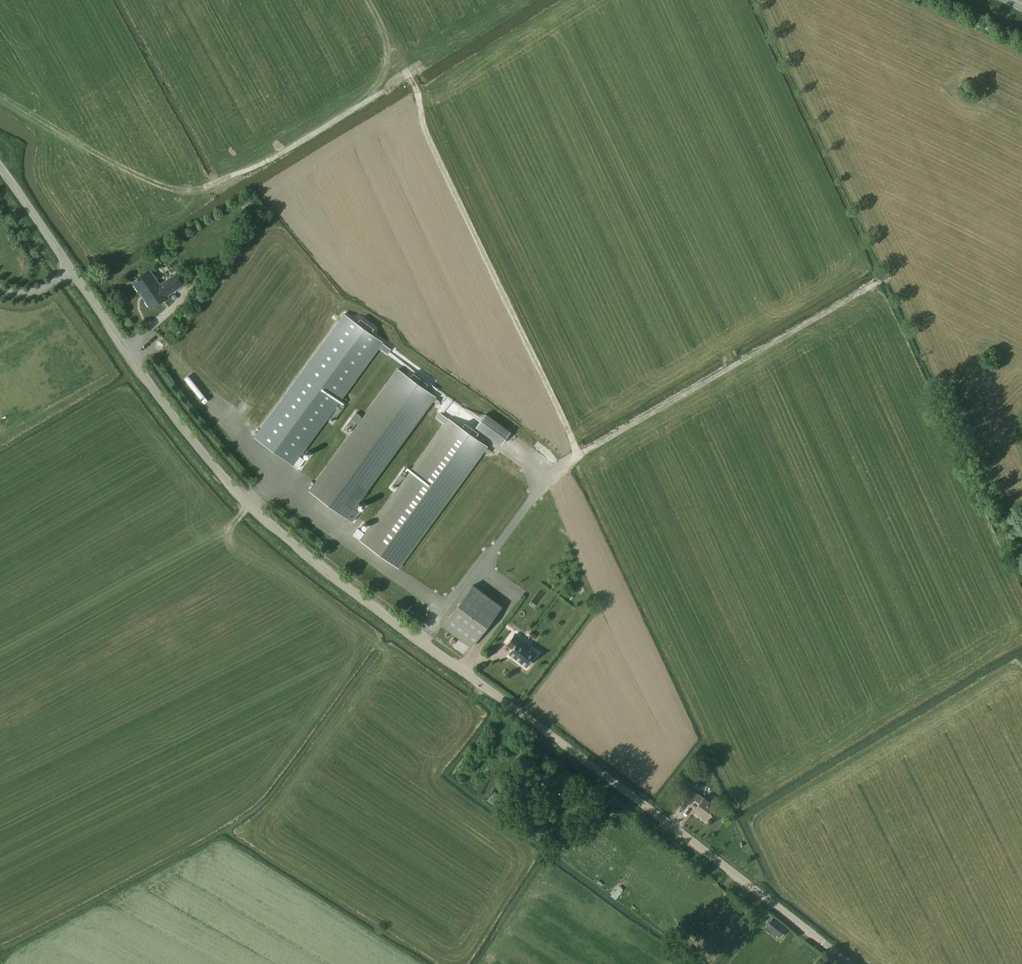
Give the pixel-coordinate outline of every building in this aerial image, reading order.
[(160,286),(149,271),(133,282),(151,308),(167,297),(166,296),(182,285),(176,275),(160,286)] [(254,437),(270,449),(298,469),(304,460),(299,456),(382,342),(344,314),(339,321),(254,437)] [(348,517),(437,395),(398,367),(309,489),(348,517)] [(344,429),(349,433),(361,416),(356,413),(344,429)] [(476,427),(500,445),(510,432),(485,414),(476,427)] [(437,434),(448,419),(442,415),(431,430),(437,434)] [(398,568),(476,461),(487,447),(449,420),(360,541),(398,568)] [(502,606),(473,585),(442,626),(471,648),(502,606)] [(528,648),(529,647),(514,635),(506,645),(512,649),(508,653),(526,667),(536,654),(528,648)] [(716,807),(704,798),(690,788),(682,800),(689,805),(693,799),(700,803),(694,811),(706,819),(716,807)] [(487,800),(495,807),(500,801),(491,795),(487,800)] [(611,896),(615,899),(622,890),(619,887),(611,896)] [(767,927),(781,937),(789,928),(774,917),(767,927)]
